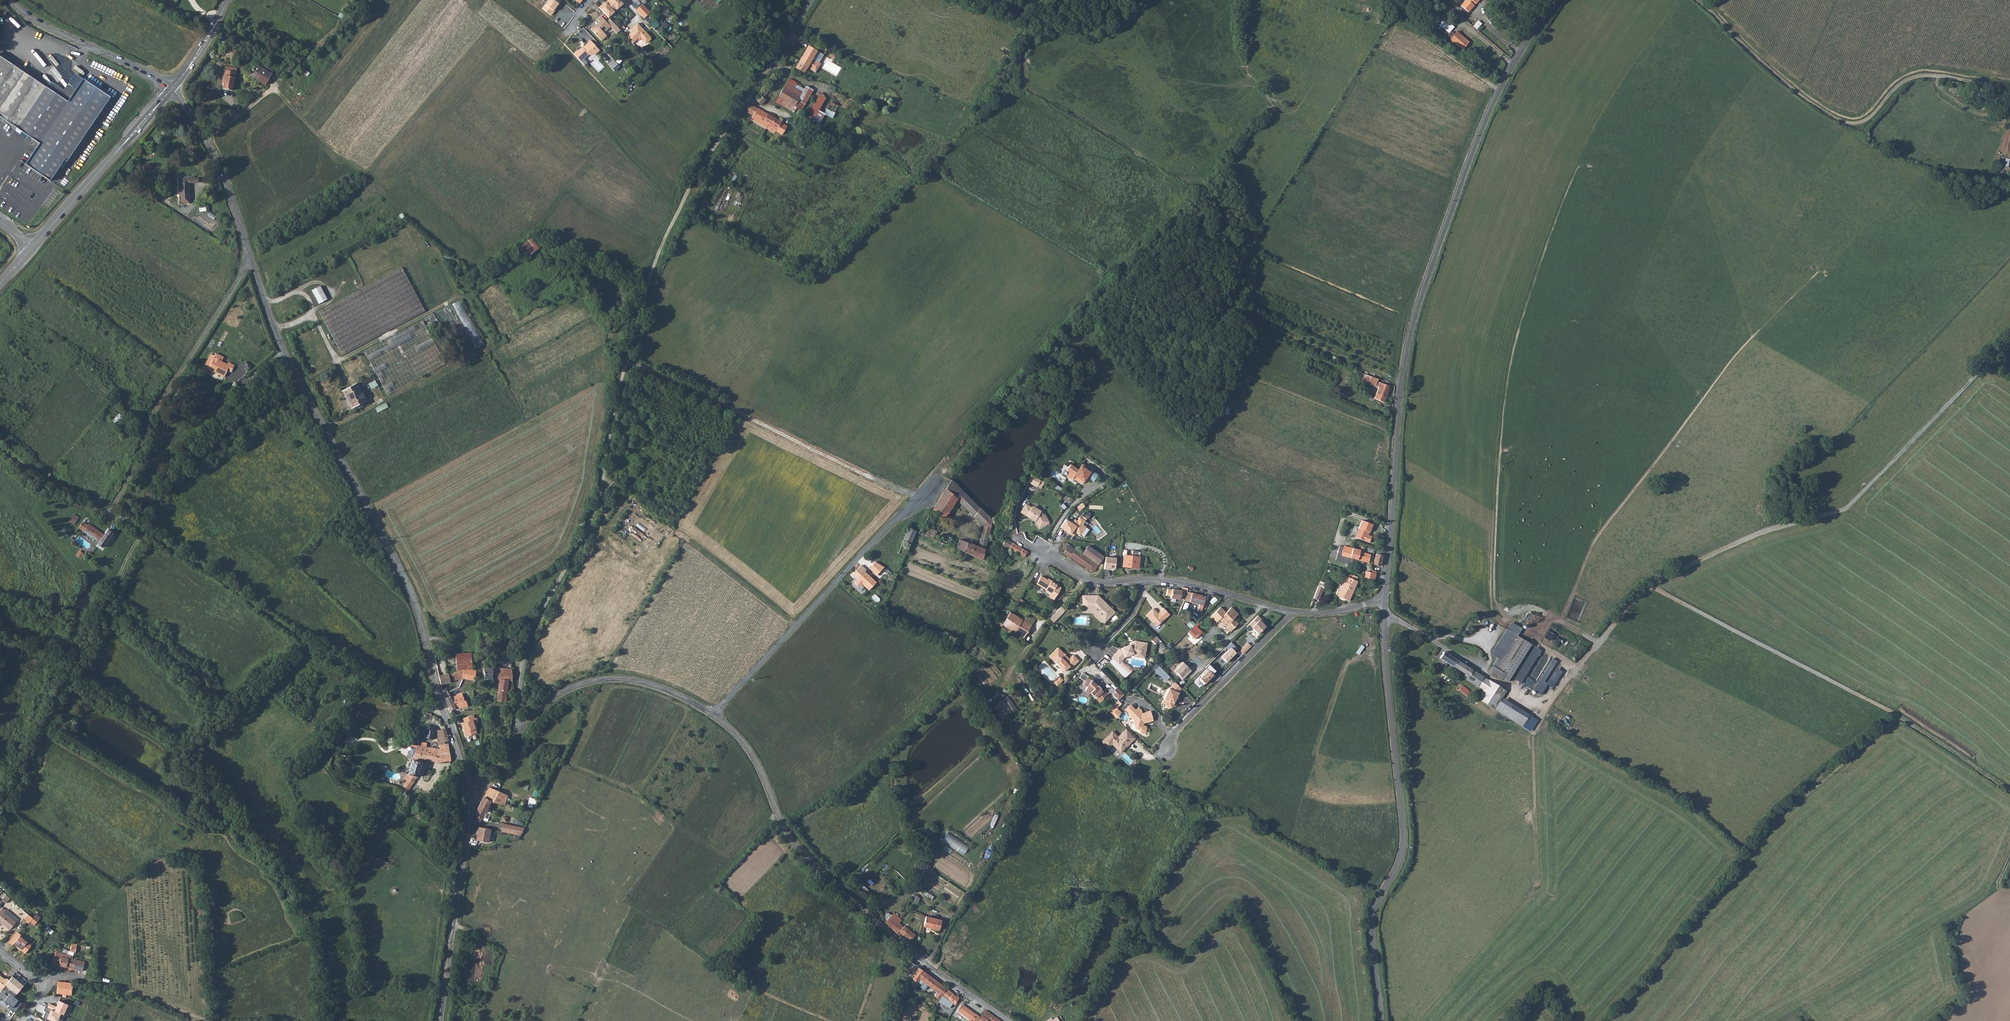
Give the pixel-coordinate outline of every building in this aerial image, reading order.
[(559,0),(549,0),(542,10),(550,17),(554,13),(552,11),(560,1),(559,0)] [(619,0),(608,0),(608,1),(607,2),(616,11),(623,4),(619,0)] [(1467,11),(1477,0),(1464,0),(1460,4),(1467,11)] [(605,2),(599,8),(608,18),(616,11),(607,2),(606,3),(605,2)] [(642,4),(636,10),(643,18),(650,13),(642,4)] [(599,22),(592,29),(603,41),(608,36),(605,33),(611,27),(617,34),(620,31),(610,19),(607,22),(601,17),(598,20),(599,22)] [(1444,18),(1440,25),(1450,32),(1455,26),(1444,18)] [(1478,20),(1473,26),(1477,29),(1482,23),(1478,20)] [(632,43),(632,44),(637,39),(640,39),(644,43),(646,43),(650,40),(650,38),(637,23),(630,30),(631,32),(626,37),(632,43)] [(1458,35),(1453,44),(1462,49),(1466,41),(1466,40),(1458,35)] [(591,41),(587,45),(596,55),(600,52),(600,51),(591,41)] [(578,51),(576,53),(583,60),(588,55),(589,55),(590,56),(595,56),(596,55),(587,45),(583,48),(579,51),(578,51)] [(823,55),(808,46),(795,67),(804,73),(807,67),(812,59),(818,63),(823,55)] [(576,53),(574,55),(581,62),(583,60),(576,53)] [(0,56),(0,108),(24,74),(0,56)] [(613,59),(608,64),(612,69),(617,64),(613,59)] [(818,63),(812,59),(807,67),(815,72),(820,64),(818,63)] [(258,63),(251,75),(266,84),(271,78),(274,73),(258,63)] [(237,71),(227,69),(225,78),(226,79),(224,87),(233,89),(237,71)] [(0,108),(0,118),(40,142),(26,163),(51,180),(65,159),(67,160),(95,118),(110,95),(75,74),(64,91),(52,83),(49,89),(24,74),(0,108)] [(785,84),(778,97),(795,106),(799,98),(802,100),(804,101),(809,93),(795,85),(793,88),(785,84)] [(807,117),(820,124),(825,114),(833,118),(835,112),(827,108),(825,112),(819,110),(826,96),(819,93),(807,117)] [(759,96),(755,101),(761,105),(765,100),(759,96)] [(795,106),(778,97),(776,100),(797,112),(804,101),(802,100),(799,98),(795,106)] [(836,111),(838,104),(825,99),(824,103),(829,105),(827,108),(836,111)] [(749,108),(747,112),(754,116),(770,125),(778,130),(780,132),(781,134),(783,135),(785,132),(788,127),(782,124),(783,123),(768,115),(766,114),(751,105),(749,108)] [(754,116),(752,120),(768,128),(770,125),(754,116)] [(190,203),(190,198),(189,183),(198,182),(198,178),(179,179),(180,198),(180,204),(190,203)] [(527,258),(540,247),(532,237),(519,247),(527,258)] [(320,310),(318,311),(334,341),(341,355),(348,352),(372,340),(379,336),(425,312),(408,279),(402,267),(355,291),(348,295),(330,304),(320,310)] [(311,290),(318,304),(326,299),(319,286),(311,290)] [(465,347),(467,352),(484,343),(479,332),(478,337),(474,339),(472,339),(468,341),(466,336),(468,336),(468,334),(465,328),(457,311),(467,312),(467,311),(461,300),(441,310),(445,310),(457,334),(461,335),(465,344),(465,347)] [(434,313),(425,317),(428,322),(437,318),(434,313)] [(422,321),(364,352),(386,395),(444,364),(422,321)] [(204,367),(208,369),(223,377),(227,370),(230,371),(233,365),(229,363),(228,365),(221,362),(223,358),(216,354),(215,356),(210,354),(204,367)] [(1364,375),(1362,380),(1364,382),(1369,383),(1370,385),(1378,388),(1376,394),(1386,399),(1388,392),(1388,391),(1389,387),(1376,382),(1376,380),(1371,377),(1368,377),(1364,375)] [(372,389),(378,385),(375,380),(369,383),(372,389)] [(341,391),(344,397),(351,409),(359,404),(365,402),(355,384),(341,391)] [(376,407),(378,412),(388,406),(386,402),(376,407)] [(117,425),(124,418),(119,413),(113,420),(117,425)] [(1070,465),(1067,471),(1070,473),(1067,477),(1072,480),(1074,478),(1083,484),(1087,477),(1094,481),(1098,475),(1091,471),(1090,473),(1087,470),(1081,467),(1078,471),(1070,465)] [(1041,480),(1032,475),(1029,482),(1037,487),(1041,480)] [(951,480),(928,518),(931,520),(935,513),(938,515),(934,521),(941,525),(957,500),(984,527),(989,517),(951,480)] [(1026,505),(1021,512),(1027,516),(1028,515),(1030,516),(1030,518),(1036,521),(1040,528),(1049,523),(1044,515),(1043,516),(1041,512),(1033,507),(1032,508),(1031,510),(1029,509),(1030,507),(1026,505)] [(69,521),(73,524),(78,517),(74,514),(69,521)] [(984,527),(982,532),(988,534),(989,529),(996,532),(996,530),(998,526),(989,517),(984,527)] [(1066,520),(1060,528),(1071,535),(1071,534),(1074,535),(1076,533),(1080,536),(1086,527),(1083,525),(1085,521),(1080,517),(1077,521),(1075,519),(1072,524),(1066,520)] [(1362,521),(1355,538),(1365,542),(1369,532),(1370,532),(1373,526),(1362,521)] [(78,528),(99,542),(97,544),(102,548),(108,538),(113,533),(108,529),(104,535),(88,524),(87,525),(82,522),(78,528)] [(908,528),(897,553),(904,556),(915,531),(908,528)] [(918,532),(918,534),(932,540),(937,532),(929,528),(926,533),(920,530),(918,532)] [(960,540),(955,549),(985,562),(986,557),(983,556),(988,534),(982,532),(982,535),(979,547),(960,540)] [(1003,546),(1005,547),(1007,548),(1005,550),(1008,552),(1009,549),(1025,557),(1027,552),(1023,550),(1024,549),(1006,539),(1005,541),(1005,543),(1004,544),(1003,546)] [(1082,554),(1066,543),(1062,549),(1065,551),(1063,554),(1069,558),(1070,557),(1092,572),(1098,565),(1082,554)] [(1340,545),(1338,555),(1345,557),(1349,558),(1352,548),(1340,545)] [(1088,546),(1082,554),(1098,565),(1103,557),(1088,546)] [(1352,548),(1349,558),(1357,560),(1362,562),(1367,563),(1369,555),(1362,553),(1363,548),(1360,547),(1359,550),(1352,548)] [(79,550),(76,555),(82,559),(85,553),(79,550)] [(1137,551),(1132,551),(1132,556),(1124,556),(1123,567),(1139,569),(1140,557),(1137,556),(1137,551)] [(1336,554),(1335,561),(1343,563),(1345,557),(1338,555),(1336,554)] [(1382,557),(1376,555),(1374,565),(1380,567),(1382,557)] [(1115,558),(1105,557),(1104,569),(1108,570),(1108,569),(1114,569),(1115,558)] [(875,562),(872,565),(876,570),(873,573),(876,575),(884,567),(875,562)] [(1375,580),(1377,571),(1373,570),(1372,572),(1366,571),(1364,577),(1375,580)] [(875,583),(863,571),(855,579),(856,580),(854,582),(854,585),(857,587),(859,587),(861,585),(868,591),(875,583)] [(1345,588),(1341,598),(1348,601),(1356,581),(1357,577),(1350,574),(1349,575),(1346,574),(1344,579),(1347,580),(1344,587),(1345,588)] [(1041,575),(1036,584),(1046,589),(1046,592),(1050,594),(1049,597),(1053,599),(1061,587),(1058,585),(1058,584),(1048,578),(1047,579),(1041,575)] [(1315,598),(1320,600),(1324,587),(1319,586),(1315,598)] [(1181,588),(1181,591),(1172,589),(1171,590),(1167,590),(1166,596),(1170,597),(1170,598),(1179,600),(1179,598),(1184,601),(1186,592),(1187,589),(1181,588)] [(1205,597),(1186,592),(1184,601),(1202,606),(1205,597)] [(1104,621),(1113,612),(1097,596),(1082,596),(1082,609),(1091,609),(1104,621)] [(1064,611),(1060,607),(1052,616),(1050,619),(1053,622),(1064,611)] [(1169,615),(1163,608),(1158,613),(1159,613),(1158,614),(1153,609),(1146,616),(1156,627),(1165,618),(1166,618),(1169,615)] [(1230,608),(1218,620),(1230,632),(1237,624),(1233,620),(1232,621),(1231,620),(1236,615),(1230,608)] [(1082,609),(1082,612),(1090,612),(1101,623),(1104,621),(1091,609),(1082,609)] [(1023,637),(1031,625),(1009,612),(1002,624),(1023,637)] [(1257,616),(1248,626),(1244,629),(1248,633),(1252,630),(1257,635),(1265,627),(1259,620),(1260,619),(1257,616)] [(1192,628),(1187,632),(1194,639),(1198,634),(1192,628)] [(1502,650),(1492,666),(1505,674),(1510,676),(1528,643),(1503,629),(1496,646),(1502,650)] [(1144,656),(1146,643),(1135,641),(1135,643),(1119,649),(1107,662),(1124,679),(1129,674),(1122,668),(1119,665),(1118,664),(1124,657),(1133,654),(1144,656)] [(1239,651),(1243,654),(1251,646),(1247,643),(1239,651)] [(1070,668),(1078,660),(1073,655),(1068,659),(1057,647),(1048,656),(1059,667),(1059,669),(1061,671),(1063,671),(1069,666),(1070,668)] [(1230,647),(1221,657),(1226,662),(1236,652),(1230,647)] [(455,668),(462,668),(470,667),(469,652),(454,652),(455,668)] [(1501,688),(1443,652),(1439,658),(1465,674),(1464,676),(1467,677),(1466,679),(1480,687),(1483,689),(1481,692),(1477,698),(1495,709),(1506,691),(1501,688)] [(1191,670),(1182,661),(1173,670),(1182,679),(1191,670)] [(1124,665),(1122,668),(1129,674),(1132,671),(1125,665),(1124,665)] [(1214,671),(1208,665),(1205,668),(1207,671),(1199,680),(1199,682),(1202,684),(1203,684),(1204,685),(1213,676),(1210,674),(1214,671)] [(500,681),(496,702),(505,701),(506,692),(514,691),(512,676),(512,669),(500,666),(486,666),(485,678),(494,679),(500,681)] [(1492,666),(1488,672),(1501,680),(1504,674),(1492,666)] [(1166,682),(1169,678),(1158,667),(1155,671),(1166,682)] [(447,673),(437,675),(440,684),(448,681),(463,673),(462,677),(475,678),(476,669),(462,668),(448,674),(447,673)] [(1443,681),(1446,683),(1448,681),(1450,678),(1441,673),(1439,677),(1444,681),(1443,681)] [(1102,700),(1107,695),(1104,691),(1102,692),(1095,685),(1090,682),(1091,681),(1086,679),(1082,686),(1086,688),(1084,693),(1088,695),(1089,694),(1099,704),(1103,701),(1102,700)] [(358,696),(363,698),(370,685),(365,683),(358,696)] [(1181,690),(1175,684),(1169,690),(1162,703),(1165,705),(1167,710),(1174,708),(1173,705),(1178,694),(1177,694),(1181,690)] [(1459,689),(1465,694),(1467,696),(1469,693),(1470,692),(1462,686),(1459,689)] [(1112,696),(1118,701),(1122,697),(1124,695),(1117,688),(1114,691),(1115,693),(1112,696)] [(449,696),(444,698),(448,711),(462,705),(462,700),(461,700),(460,694),(450,696),(449,696)] [(994,706),(1003,718),(1016,709),(1007,696),(994,706)] [(1495,710),(1523,726),(1530,713),(1502,697),(1495,710)] [(1130,716),(1135,711),(1130,706),(1124,711),(1130,716)] [(1152,722),(1150,712),(1142,714),(1141,713),(1141,711),(1138,708),(1135,711),(1130,716),(1129,717),(1134,723),(1133,728),(1134,730),(1138,731),(1140,734),(1142,735),(1145,733),(1146,729),(1144,727),(1141,726),(1142,724),(1143,724),(1152,722)] [(1116,710),(1111,716),(1114,719),(1120,714),(1116,710)] [(473,716),(463,718),(464,722),(461,723),(465,737),(478,733),(476,727),(479,726),(477,718),(474,719),(473,716)] [(444,724),(433,727),(431,726),(429,726),(427,727),(425,728),(425,729),(424,738),(433,739),(438,739),(438,742),(448,741),(444,724)] [(1134,739),(1125,730),(1117,739),(1111,733),(1101,743),(1107,749),(1111,745),(1119,753),(1134,739)] [(430,747),(428,756),(441,759),(441,762),(450,760),(448,744),(439,745),(440,749),(430,747)] [(403,783),(410,787),(417,778),(422,759),(441,763),(441,762),(441,759),(428,756),(430,747),(417,745),(408,774),(405,779),(403,783)] [(332,755),(334,747),(327,746),(325,753),(332,755)] [(400,788),(404,791),(407,792),(410,787),(403,783),(401,787),(400,788)] [(489,787),(483,797),(493,803),(496,803),(503,805),(508,794),(489,787)] [(430,794),(437,798),(439,794),(432,790),(430,794)] [(474,816),(483,820),(486,812),(490,814),(496,803),(493,803),(483,797),(474,816)] [(531,797),(527,806),(533,809),(537,800),(531,797)] [(995,828),(999,815),(994,814),(990,827),(995,828)] [(502,824),(501,831),(513,834),(514,826),(502,824)] [(476,840),(479,841),(488,842),(490,829),(479,827),(476,840)] [(965,853),(969,845),(946,833),(942,841),(965,853)] [(5,910),(2,907),(0,909),(0,922),(9,930),(15,922),(3,912),(5,910)] [(3,912),(15,922),(18,919),(6,909),(5,910),(3,912)] [(24,918),(29,922),(30,921),(33,918),(28,914),(24,918)] [(891,915),(884,922),(897,934),(899,931),(910,941),(915,935),(905,926),(904,927),(891,915)] [(926,917),(924,926),(939,929),(941,920),(926,917)] [(12,938),(15,941),(13,943),(20,949),(20,950),(24,954),(31,946),(20,936),(21,935),(17,932),(12,938)] [(53,964),(65,967),(73,969),(74,960),(75,959),(73,958),(74,952),(75,953),(76,947),(71,946),(70,951),(67,951),(67,954),(63,953),(62,956),(55,954),(53,964)] [(914,979),(918,982),(920,979),(925,972),(918,967),(911,977),(914,979)] [(929,987),(941,996),(942,993),(946,988),(925,972),(920,979),(923,982),(929,987)] [(9,980),(2,988),(14,997),(23,986),(12,975),(9,980)] [(9,980),(5,977),(4,979),(1,976),(0,976),(0,991),(2,988),(9,980)] [(57,993),(71,995),(73,983),(58,982),(58,984),(57,993)] [(21,1002),(14,997),(2,988),(0,991),(0,999),(0,998),(9,1005),(7,1006),(14,1011),(21,1002)] [(940,998),(942,999),(944,997),(954,1005),(958,998),(952,994),(952,993),(946,988),(942,993),(941,996),(940,998)] [(891,1004),(888,1014),(893,1016),(896,1006),(891,1004)] [(975,1015),(961,1005),(957,1011),(968,1020),(971,1020),(975,1015)] [(42,1019),(47,1020),(62,1020),(64,1015),(45,1007),(44,1010),(45,1011),(42,1019)] [(992,1015),(986,1011),(980,1018),(975,1015),(971,1020),(988,1020),(992,1015)]
